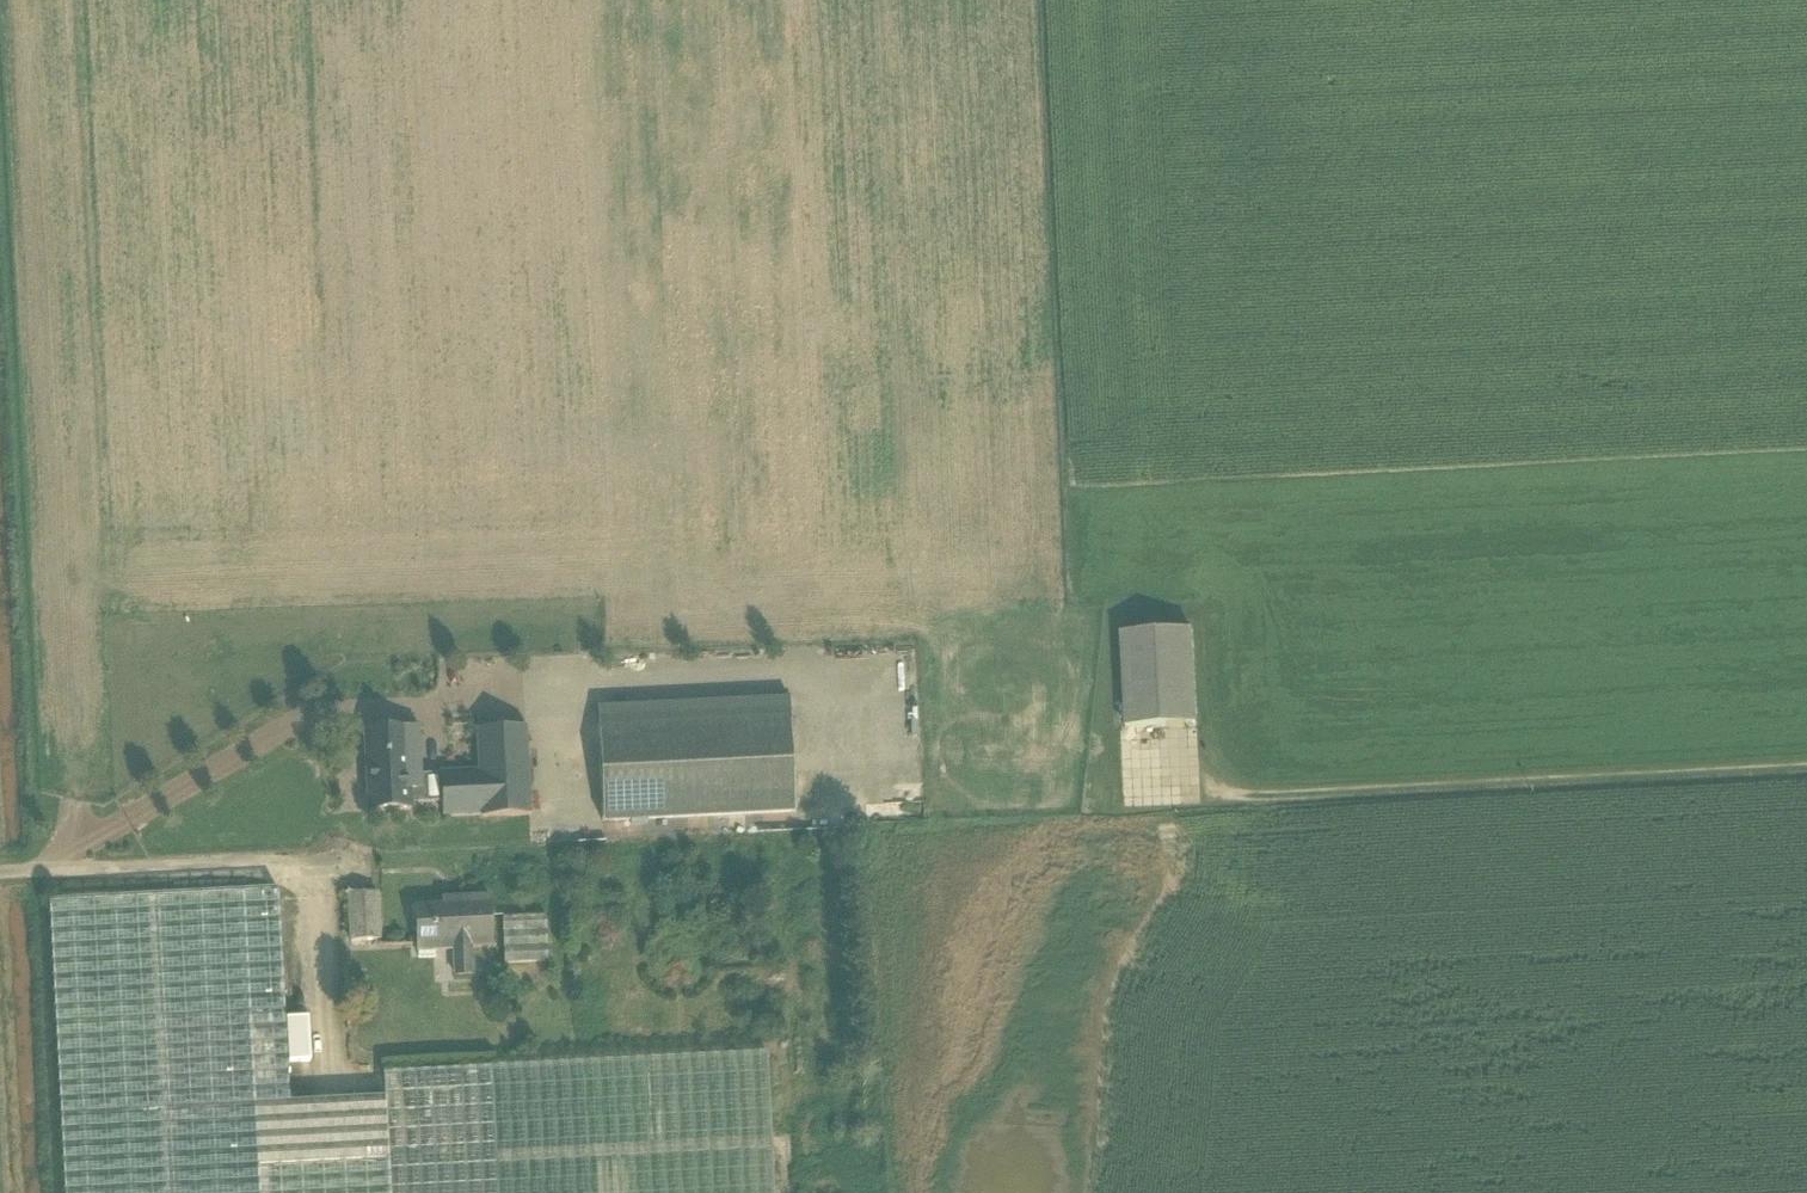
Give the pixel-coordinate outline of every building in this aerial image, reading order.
[(1198,725),(1193,630),(1121,633),(1126,729),(1198,725)] [(598,727),(603,822),(796,812),(791,717),(790,700),(598,709),(598,727)] [(411,810),(410,790),(409,757),(420,757),(418,729),(366,732),(370,812),(411,810)] [(482,817),(483,819),(530,817),(526,731),(478,734),(481,788),(443,790),(444,819),(482,817)] [(289,1097),(287,1064),(285,1019),(278,889),(50,902),(65,1192),(390,1192),(385,1098),(290,1103),(289,1097)] [(380,941),(377,893),(349,894),(351,942),(380,941)] [(454,977),(474,976),(473,949),(493,948),(490,898),(453,900),(453,907),(417,909),(419,952),(453,950),(454,977)] [(503,919),(505,965),(549,962),(546,916),(503,919)] [(311,1063),(309,1018),(285,1019),(287,1064),(311,1063)] [(765,1061),(582,1070),(387,1080),(393,1192),(774,1192),(765,1061)]
